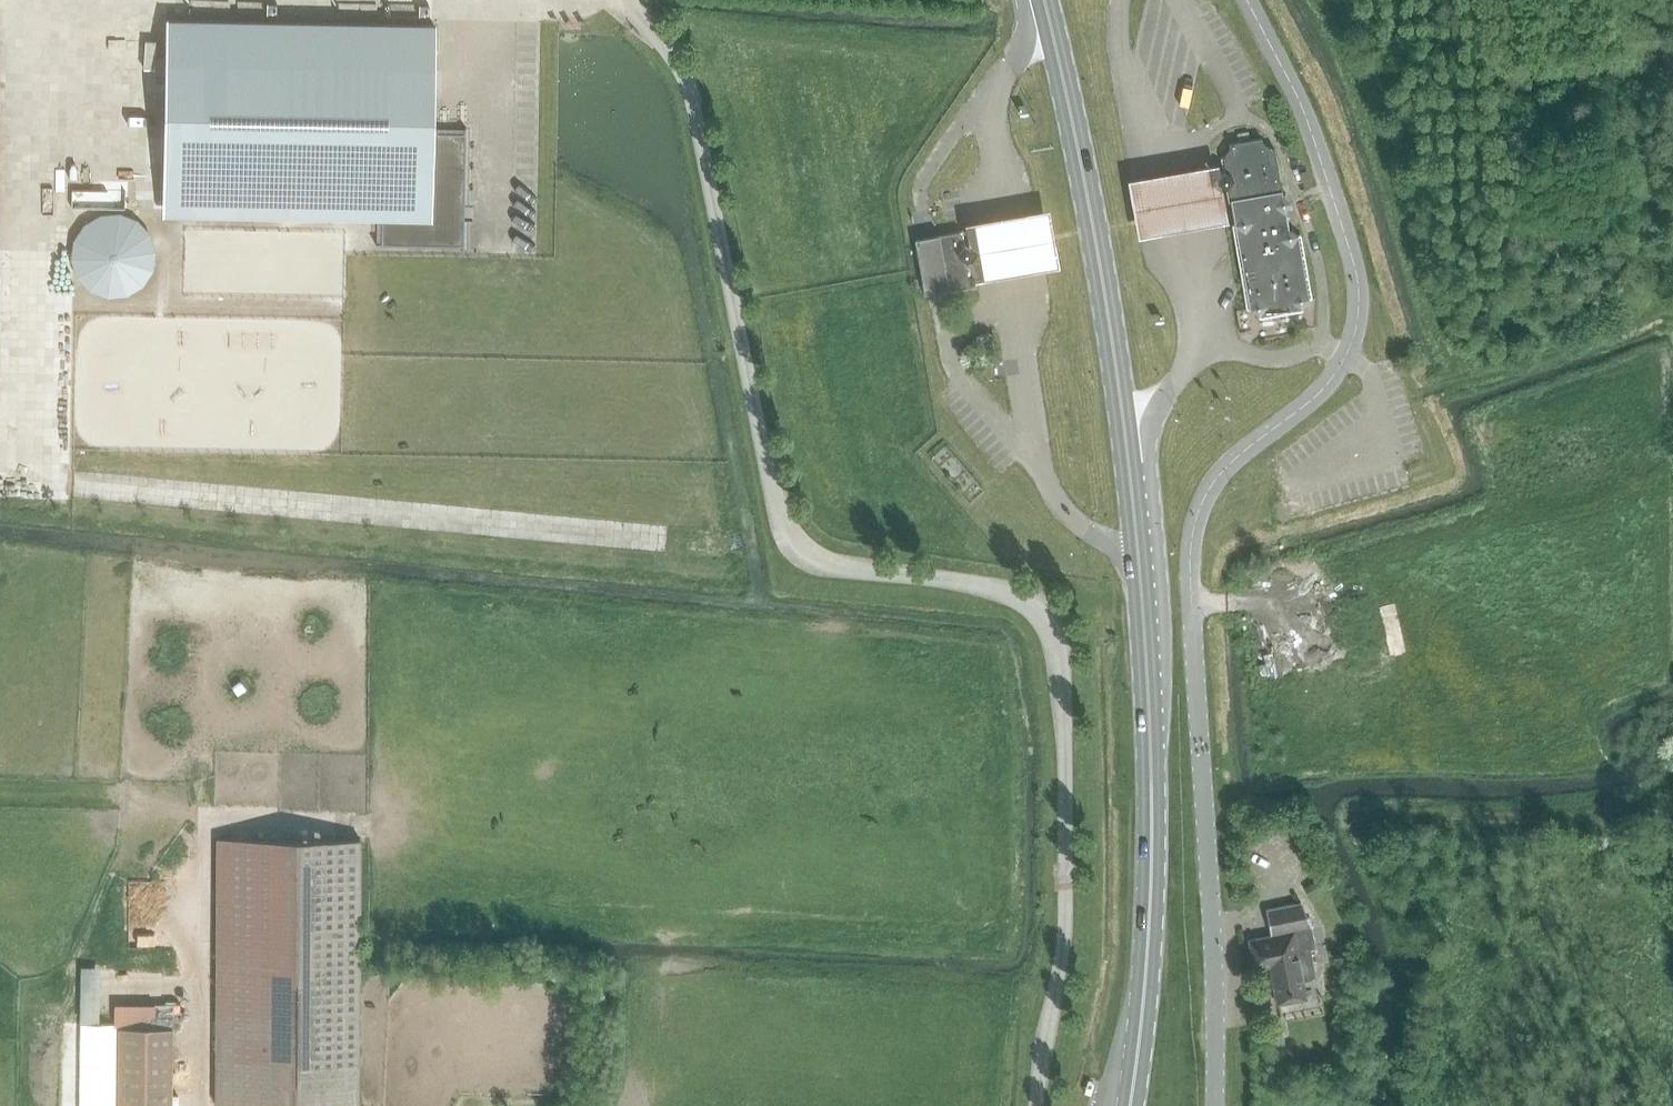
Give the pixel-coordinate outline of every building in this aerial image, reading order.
[(458,221),(465,128),(463,128),(463,134),(431,133),(433,24),(166,19),(162,207),(381,211),(380,243),(375,243),(375,245),(461,247),(461,252),(463,252),(463,242),(464,221),(458,221)] [(1273,148),(1270,149),(1262,143),(1260,138),(1228,144),(1228,149),(1222,157),(1219,158),(1221,171),(1219,175),(1216,180),(1216,181),(1220,184),(1225,187),(1226,187),(1237,195),(1240,215),(1234,223),(1231,224),(1233,235),(1287,226),(1273,148)] [(1226,218),(1220,184),(1216,181),(1216,180),(1219,175),(1217,165),(1213,165),(1207,166),(1185,170),(1157,175),(1134,179),(1128,180),(1135,220),(1136,222),(1136,225),(1138,234),(1143,233),(1166,229),(1194,224),(1217,220),(1223,219),(1226,218)] [(66,228),(96,294),(164,264),(135,198),(66,228)] [(968,224),(965,225),(969,248),(972,250),(973,252),(972,252),(970,256),(974,279),(977,278),(983,277),(1007,273),(1034,269),(1045,267),(1040,242),(1040,239),(1040,237),(1036,213),(1025,215),(998,219),(974,223),(968,224)] [(1301,307),(1307,299),(1310,298),(1299,234),(1296,234),(1287,229),(1287,226),(1233,235),(1246,307),(1246,309),(1249,309),(1258,315),(1258,318),(1301,311),(1301,308),(1301,307)] [(927,237),(914,239),(923,294),(927,293),(936,292),(947,290),(969,286),(967,275),(969,274),(967,260),(970,256),(972,252),(973,252),(972,250),(969,248),(964,245),(961,231),(937,235),(927,237)] [(217,839),(215,1105),(358,1105),(359,840),(217,839)] [(1311,963),(1317,962),(1313,947),(1312,947),(1308,928),(1300,903),(1265,909),(1270,936),(1248,941),(1253,969),(1269,966),(1276,1003),(1305,998),(1301,980),(1314,978),(1311,963)] [(102,1018),(100,961),(81,962),(82,1018),(102,1018)] [(171,1028),(118,1028),(117,1105),(170,1105),(171,1028)]
